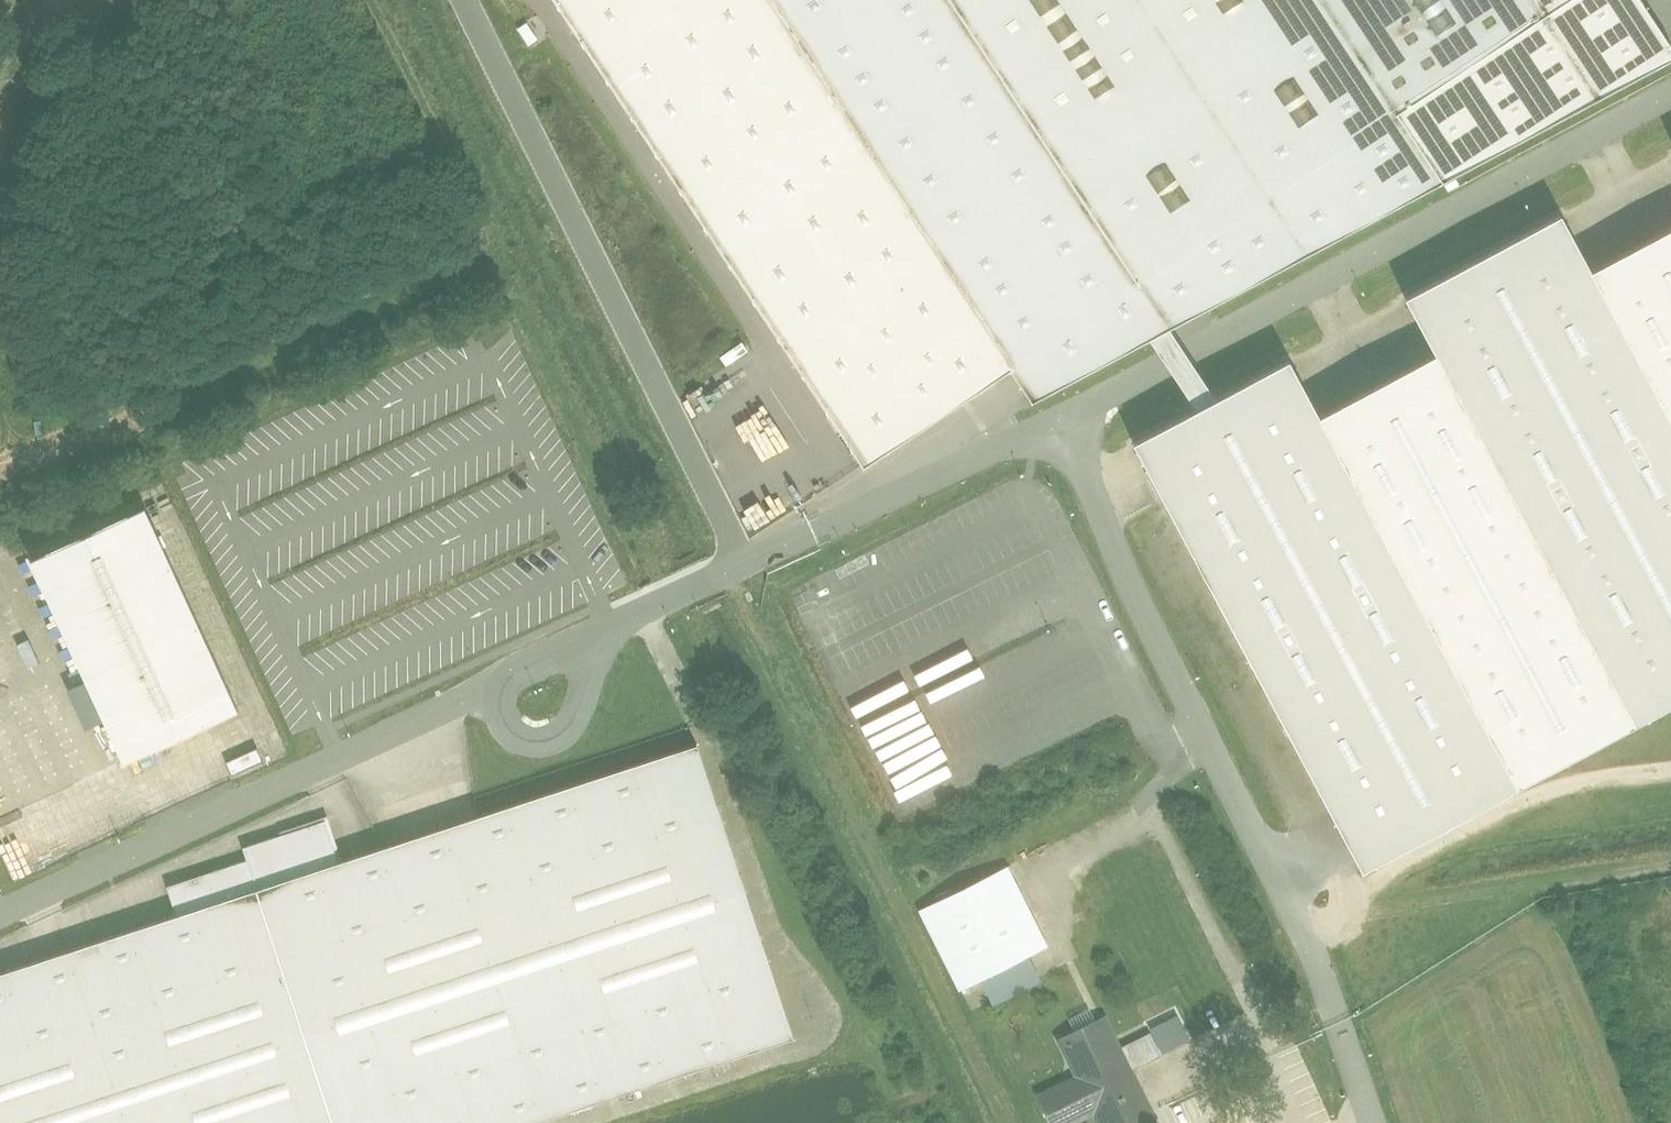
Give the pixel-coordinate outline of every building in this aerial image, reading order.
[(575,25),(796,355),(868,464),(1015,366),(1040,403),(1451,185),(1670,59),(1670,38),(1646,0),(559,0),(575,25)] [(1407,298),(1443,364),(1640,725),(1670,708),(1670,407),(1601,280),(1565,212),(1407,298)] [(1601,280),(1670,407),(1670,242),(1601,280)] [(1326,428),(1290,364),(1135,448),(1367,871),(1522,787),(1326,428)] [(1443,364),(1326,428),(1522,787),(1640,725),(1443,364)] [(235,711),(142,507),(25,560),(118,764),(235,711)] [(0,975),(0,1122),(545,1122),(794,1040),(695,745),(344,861),(262,889),(179,916),(0,975)] [(253,860),(262,889),(344,861),(331,821),(249,848),(253,860)] [(170,888),(179,916),(262,889),(253,860),(170,888)] [(1007,862),(917,908),(959,991),(975,983),(1023,958),(1050,945),(1007,862)] [(1023,958),(975,983),(988,1009),(1037,984),(1023,958)] [(1166,1054),(1193,1040),(1181,1016),(1125,1045),(1108,1011),(1097,1017),(1092,1008),(1070,1019),(1075,1028),(1056,1038),(1076,1076),(1037,1096),(1051,1122),(1087,1122),(1097,1118),(1100,1122),(1152,1122),(1162,1118),(1137,1069),(1166,1054)]
